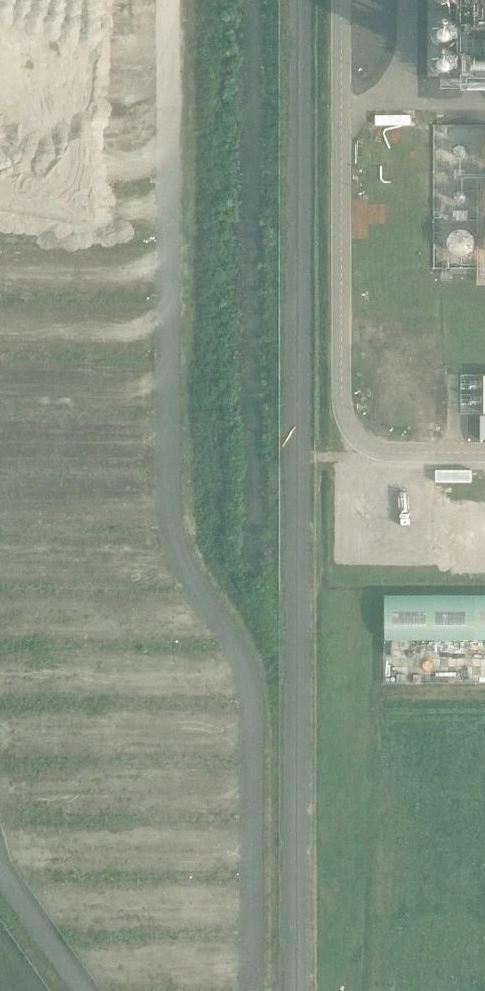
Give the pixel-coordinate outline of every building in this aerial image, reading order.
[(478,244),(478,241),(478,238),(477,236),(476,233),(474,231),(472,229),(470,228),(467,227),(464,227),(461,227),(459,228),(456,229),(454,230),(452,232),(451,235),(450,237),(449,240),(449,243),(450,245),(451,248),(452,250),(454,252),(456,254),(459,255),(461,255),(464,255),(467,255),(469,254),(472,253),(474,251),(476,249),(477,246),(478,244)] [(426,424),(451,424),(451,372),(426,372),(426,424)] [(419,469),(355,470),(356,552),(419,551),(419,469)] [(384,599),(385,639),(484,639),(484,599),(384,599)]
